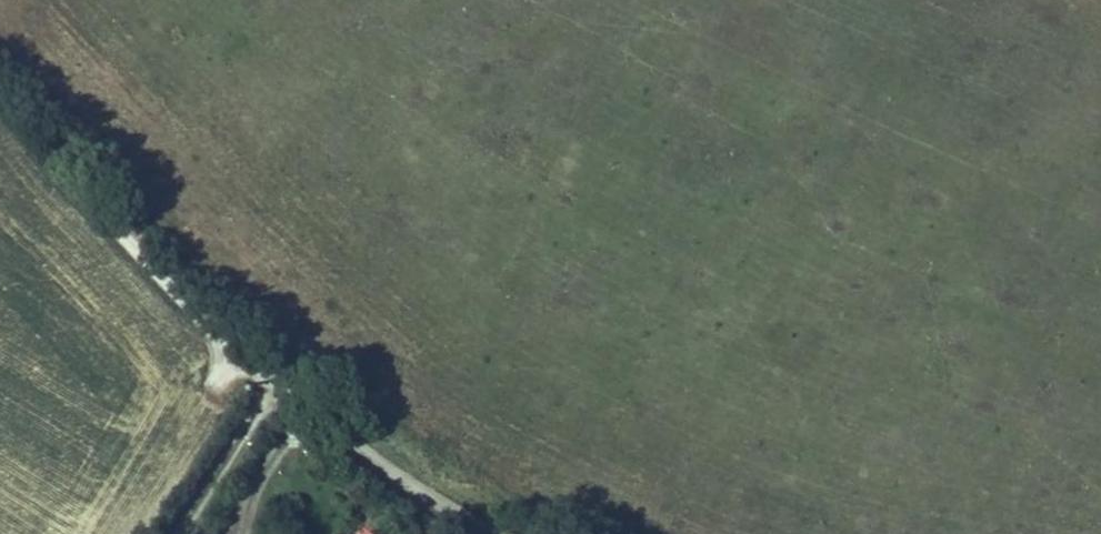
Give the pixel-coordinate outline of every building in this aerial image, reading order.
[(347,533),(375,533),(381,525),(362,512),(347,533)]
